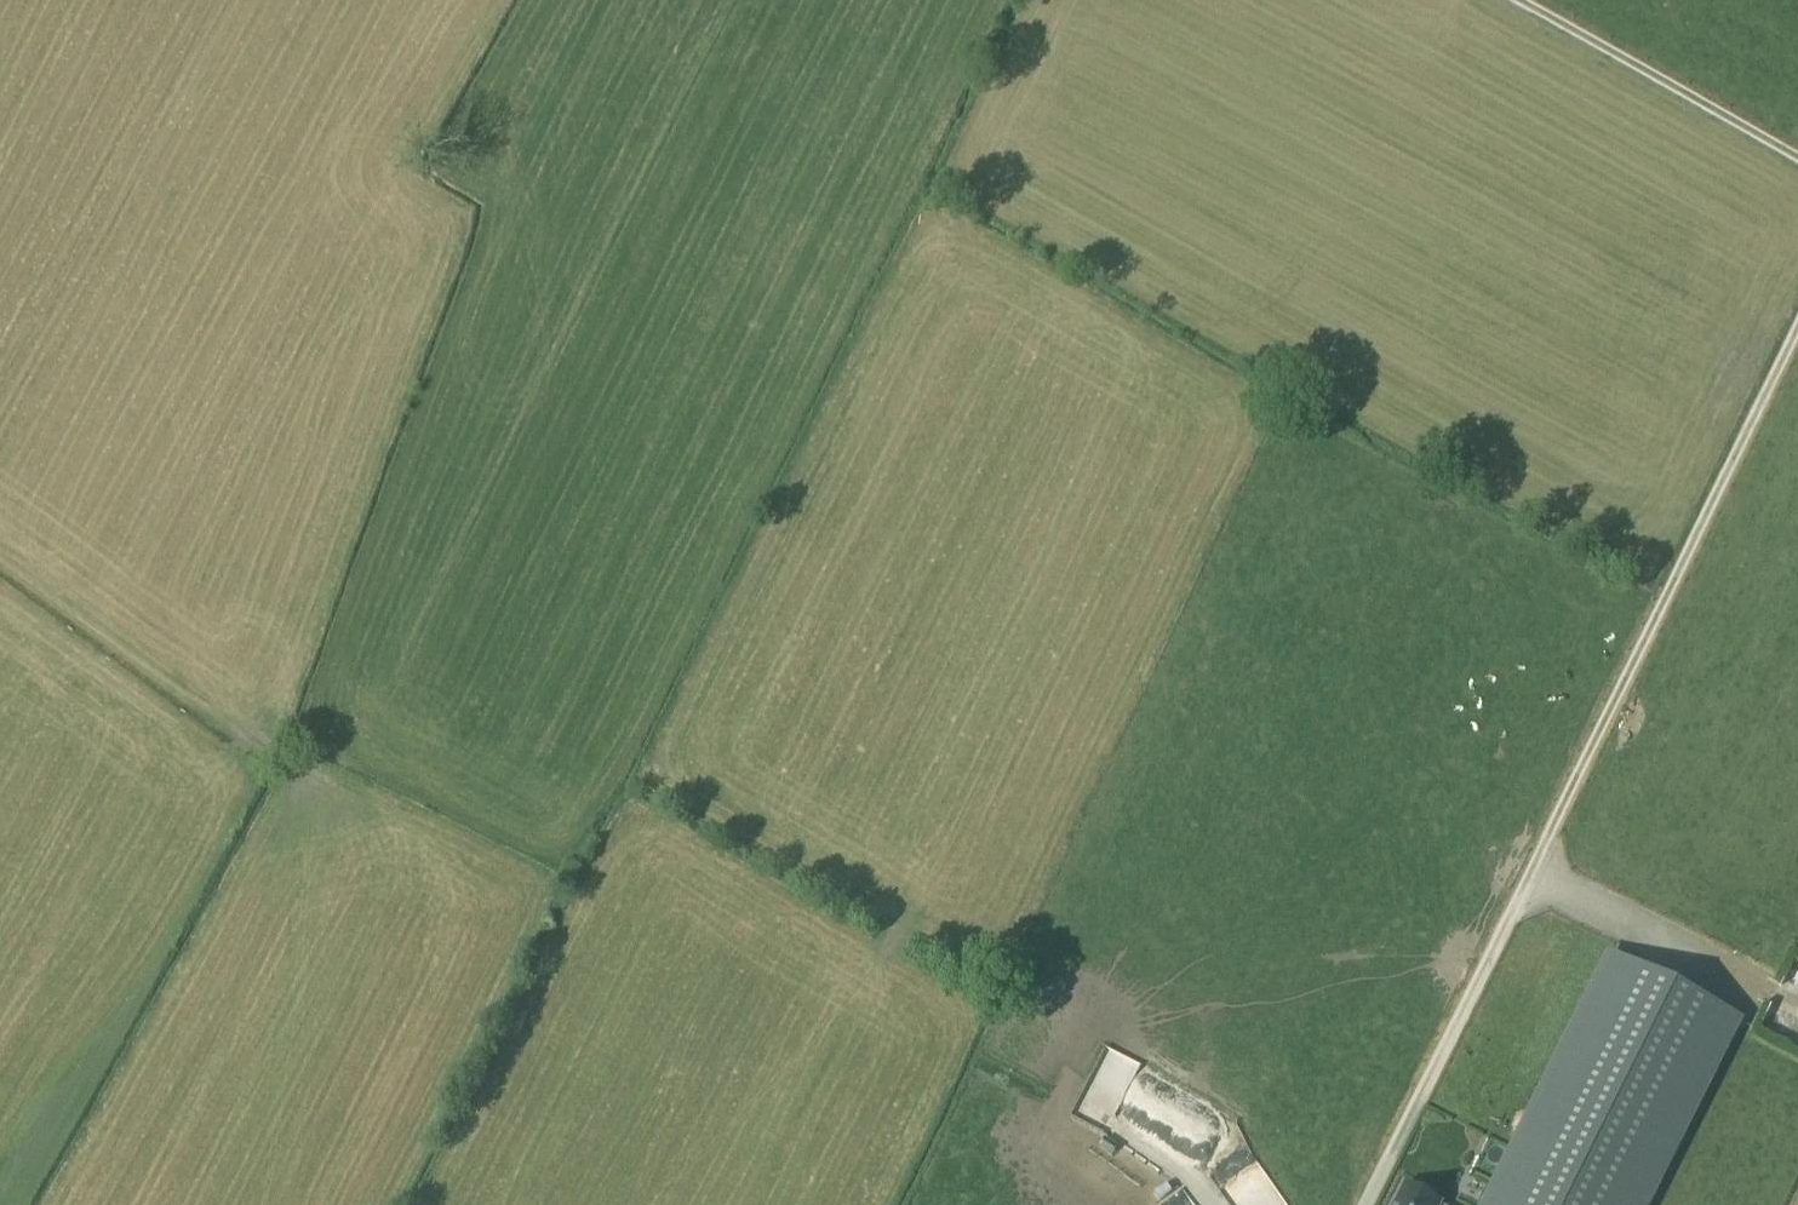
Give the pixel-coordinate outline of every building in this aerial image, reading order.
[(1735,1020),(1611,957),(1487,1204),(1642,1204),(1735,1020)] [(1797,1061),(1797,976),(1777,967),(1748,1040),(1797,1061)] [(1071,1115),(1101,1125),(1121,1062),(1092,1053),(1071,1115)] [(1440,1204),(1403,1187),(1394,1204),(1440,1204)]
